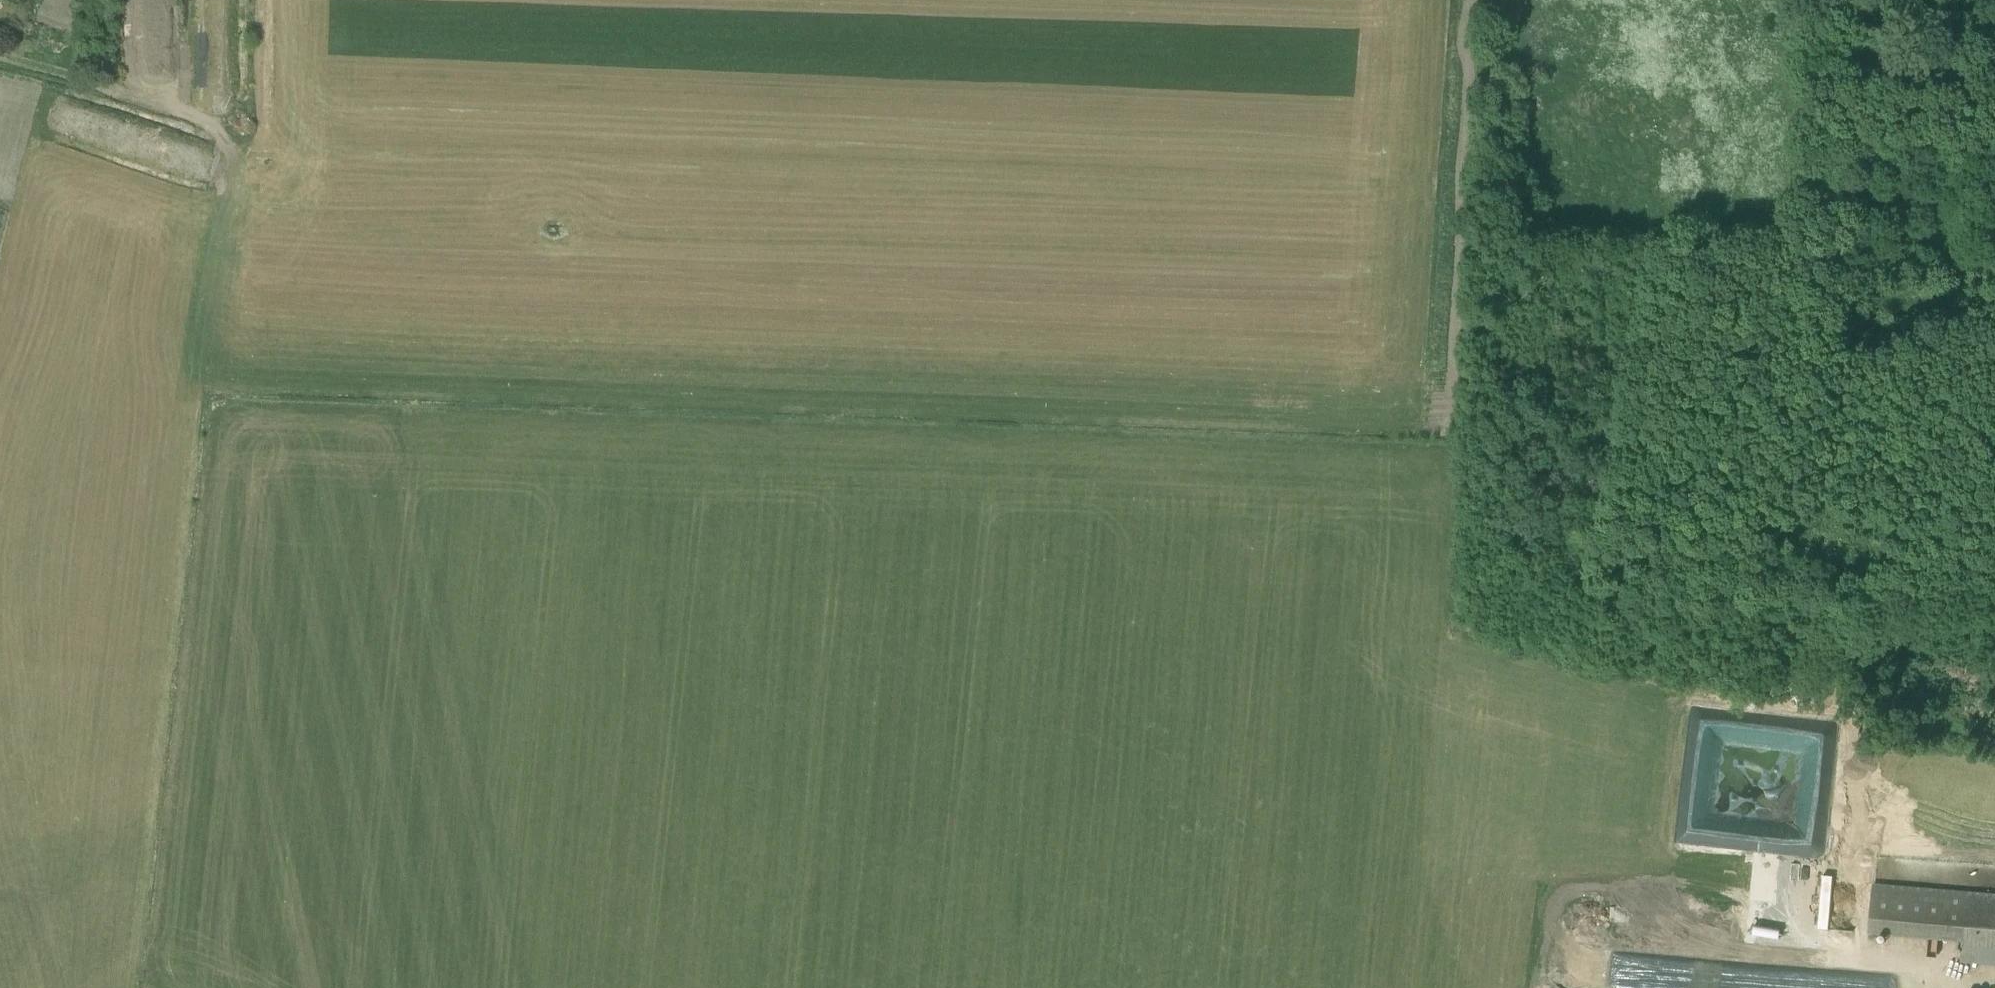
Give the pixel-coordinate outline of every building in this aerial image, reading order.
[(1873,886),(1869,934),(1962,942),(1961,962),(1994,965),(1994,896),(1873,886)]
